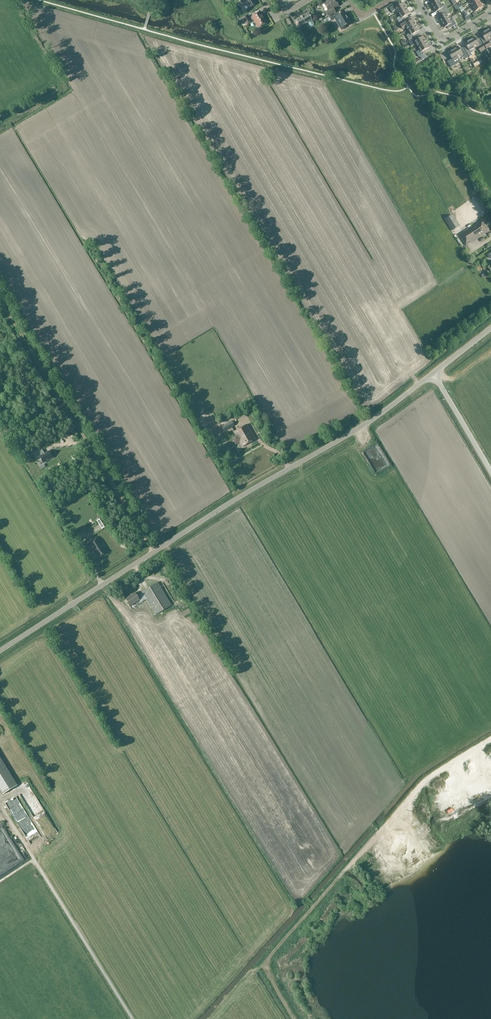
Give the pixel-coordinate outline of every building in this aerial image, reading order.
[(326,8),(324,9),(325,11),(325,12),(328,17),(335,12),(333,9),(339,6),(335,0),(328,0),(323,3),(326,8)] [(483,7),(480,2),(472,7),(475,12),(483,7)] [(399,13),(407,8),(404,3),(397,7),(395,4),(389,8),(392,13),(397,10),(399,13)] [(442,6),(440,3),(433,7),(436,12),(438,11),(440,14),(448,9),(445,4),(442,6)] [(407,8),(399,13),(400,16),(397,19),(399,23),(404,20),(403,18),(410,14),(407,8)] [(448,9),(440,14),(441,16),(439,18),(442,23),(449,18),(447,15),(450,13),(448,9)] [(243,25),(244,25),(245,24),(245,25),(253,20),(258,28),(267,23),(260,11),(251,17),(251,18),(249,19),(248,16),(240,20),(243,25)] [(334,19),(341,30),(345,28),(345,27),(346,26),(349,24),(347,20),(347,19),(345,17),(343,13),(342,14),(337,17),(335,14),(329,18),(331,21),(334,19)] [(314,24),(312,21),(308,14),(295,21),(299,28),(308,23),(310,27),(311,27),(314,25),(314,24)] [(451,21),(449,18),(442,23),(444,28),(447,26),(448,29),(453,27),(454,29),(457,27),(456,25),(456,24),(454,20),(451,21)] [(408,20),(405,21),(400,24),(403,29),(407,27),(408,30),(417,25),(414,20),(409,22),(408,20)] [(417,25),(408,30),(410,33),(406,36),(409,40),(414,37),(413,35),(420,30),(417,25)] [(486,30),(481,33),(485,40),(482,41),(486,49),(490,46),(490,45),(489,43),(490,42),(490,39),(486,30)] [(415,38),(409,42),(412,46),(416,44),(418,47),(427,42),(423,37),(416,41),(415,38)] [(475,37),(470,40),(475,49),(477,47),(480,52),(486,50),(481,42),(478,43),(475,37)] [(300,43),(301,44),(303,48),(309,45),(306,39),(300,43)] [(470,40),(465,43),(468,49),(465,51),(469,57),(472,55),(471,53),(473,52),(472,50),(475,49),(470,40)] [(420,50),(416,52),(419,57),(420,56),(422,60),(426,58),(424,54),(423,51),(430,47),(427,42),(418,47),(420,50)] [(458,47),(453,49),(458,58),(461,57),(462,59),(464,58),(465,60),(468,58),(465,51),(462,53),(460,49),(458,47)] [(452,59),(447,62),(451,68),(451,67),(460,62),(458,58),(453,49),(448,52),(452,59)] [(445,220),(452,231),(460,226),(453,215),(445,220)] [(459,235),(466,246),(489,231),(482,220),(459,235)] [(232,421),(221,427),(224,432),(234,426),(232,421)] [(233,432),(236,437),(232,440),(235,445),(239,442),(242,447),(255,439),(247,424),(233,432)] [(41,460),(44,466),(54,460),(50,454),(46,456),(43,452),(36,457),(38,461),(41,460)] [(107,526),(102,517),(96,521),(102,529),(107,526)] [(92,549),(98,558),(106,553),(99,542),(98,543),(95,538),(89,542),(93,549),(92,549)] [(137,596),(135,593),(125,599),(130,606),(139,601),(141,603),(146,599),(155,615),(172,605),(158,582),(141,592),(142,593),(137,596)] [(3,794),(17,786),(0,759),(0,790),(3,794)] [(13,799),(19,796),(16,791),(10,794),(13,799)]
